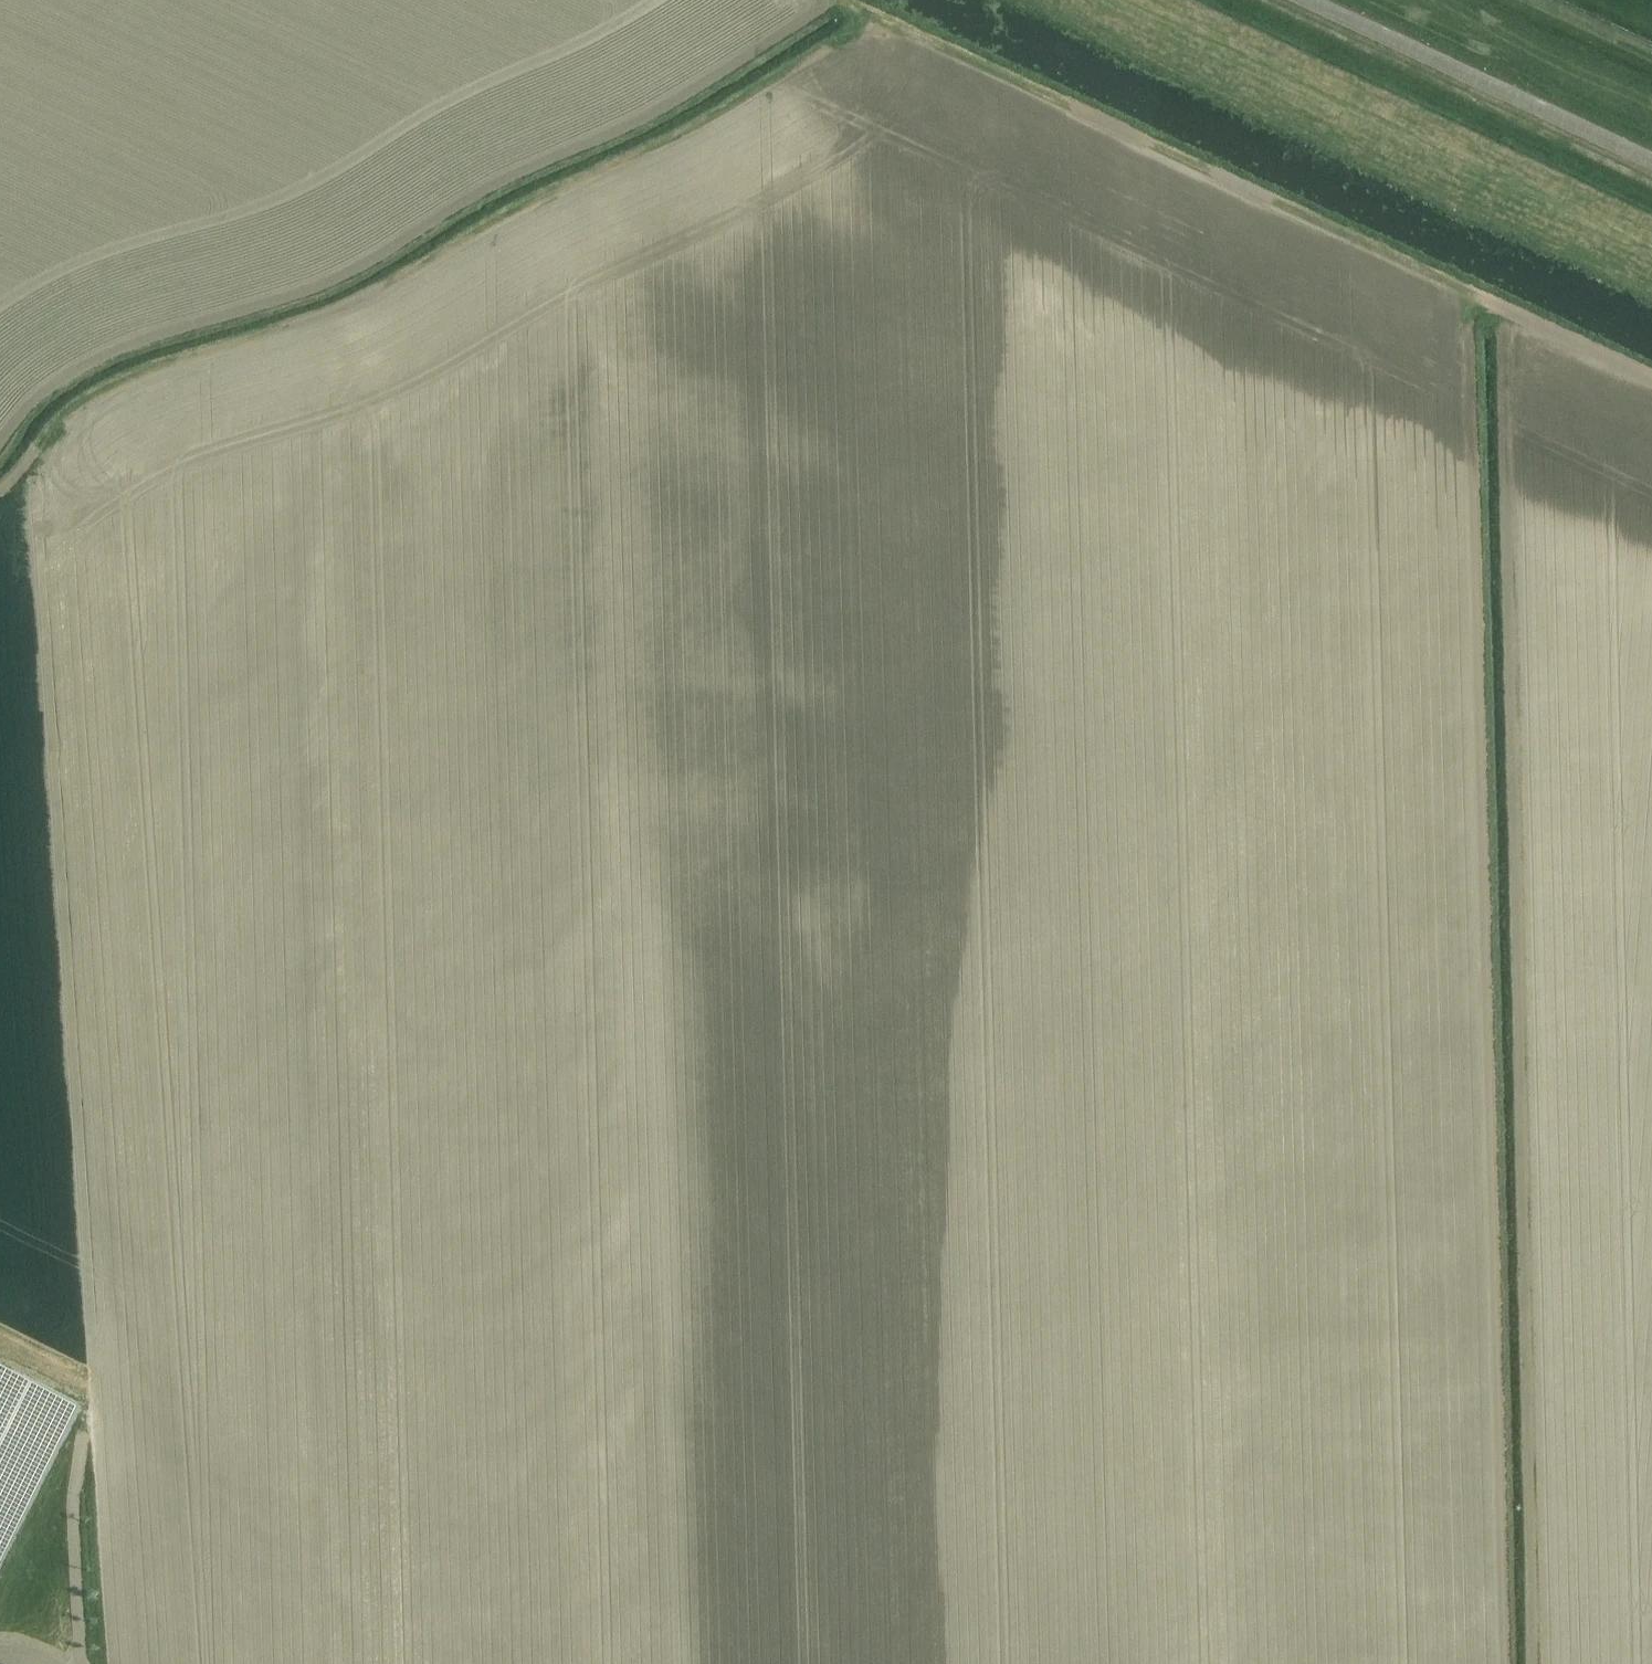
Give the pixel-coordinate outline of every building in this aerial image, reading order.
[(71,1415),(0,1380),(0,1558),(71,1415)]
